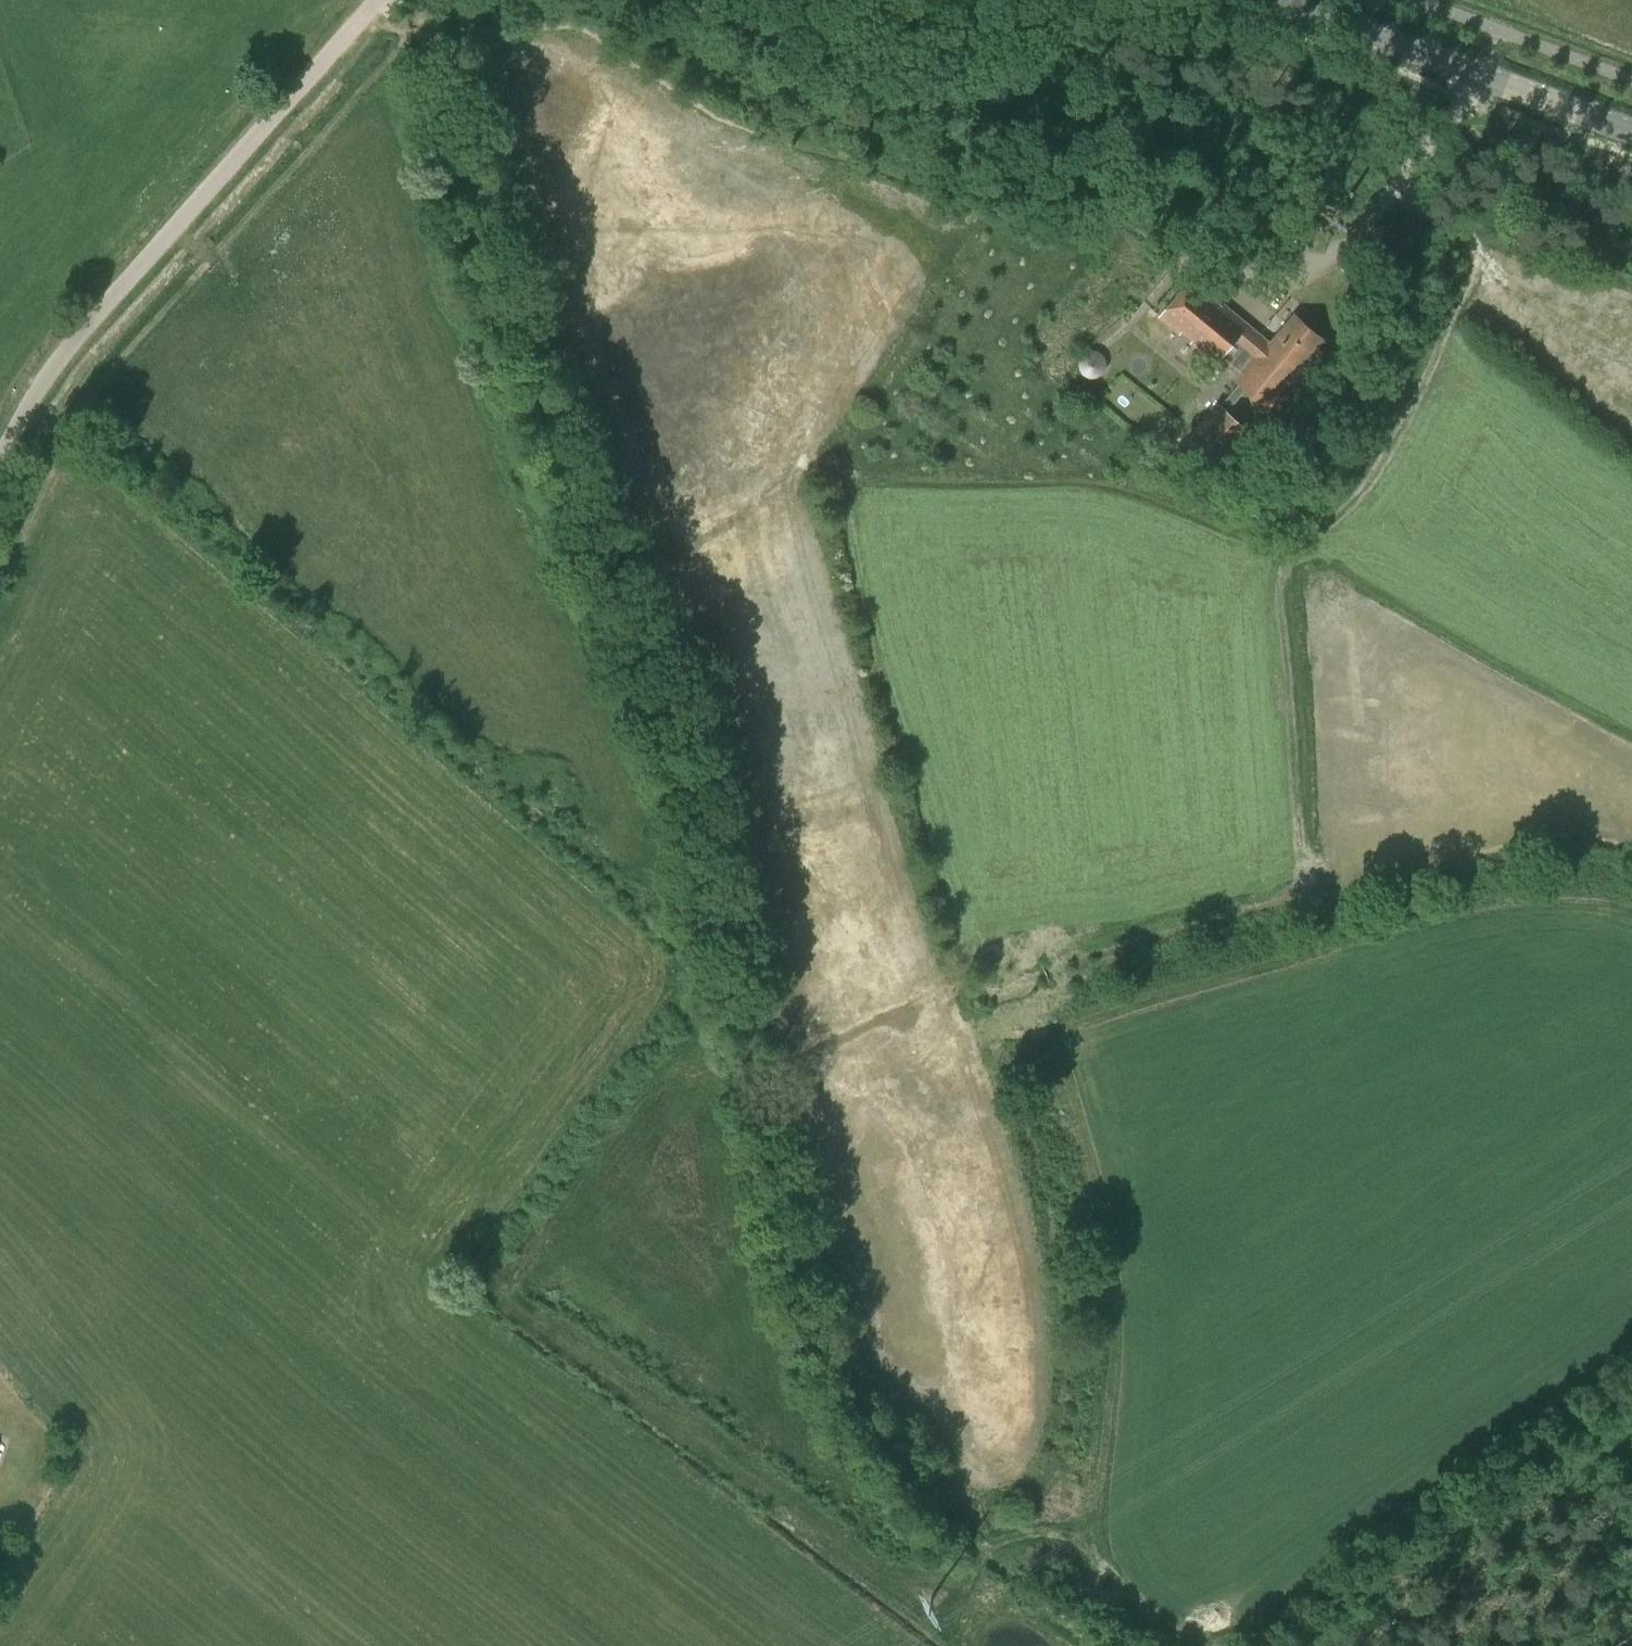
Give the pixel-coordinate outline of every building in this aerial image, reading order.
[(1184,444),(1191,450),(1253,377),(1252,371),(1268,353),(1267,349),(1271,343),(1223,303),(1221,306),(1211,297),(1213,295),(1193,278),(1161,317),(1181,334),(1184,330),(1194,338),(1191,343),(1215,363),(1218,360),(1237,376),(1235,379),(1239,383),(1220,406),(1218,404),(1184,444)] [(1253,377),(1191,450),(1220,475),(1253,434),(1227,412),(1247,389),(1271,409),(1303,370),(1301,368),(1324,341),(1294,316),(1271,343),(1267,349),(1268,353),(1252,371),(1253,377)]
